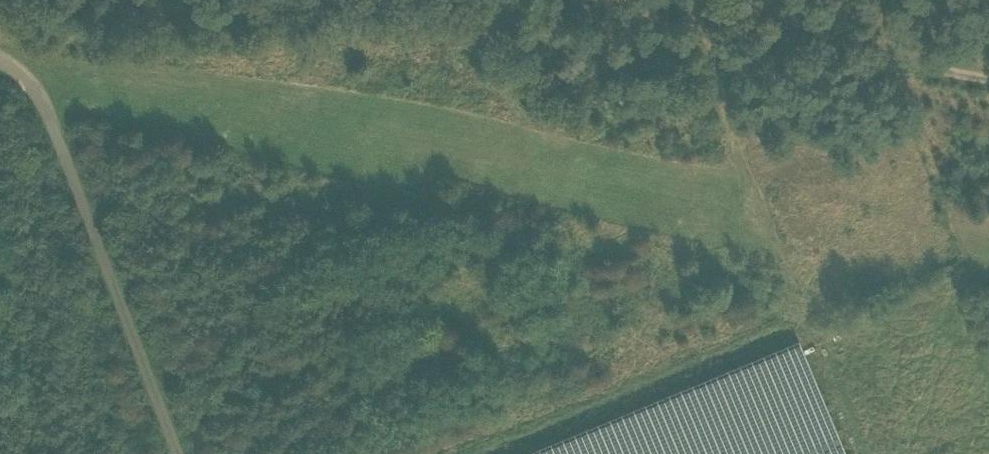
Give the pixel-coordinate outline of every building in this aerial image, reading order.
[(799,340),(523,453),(846,453),(799,340)]
